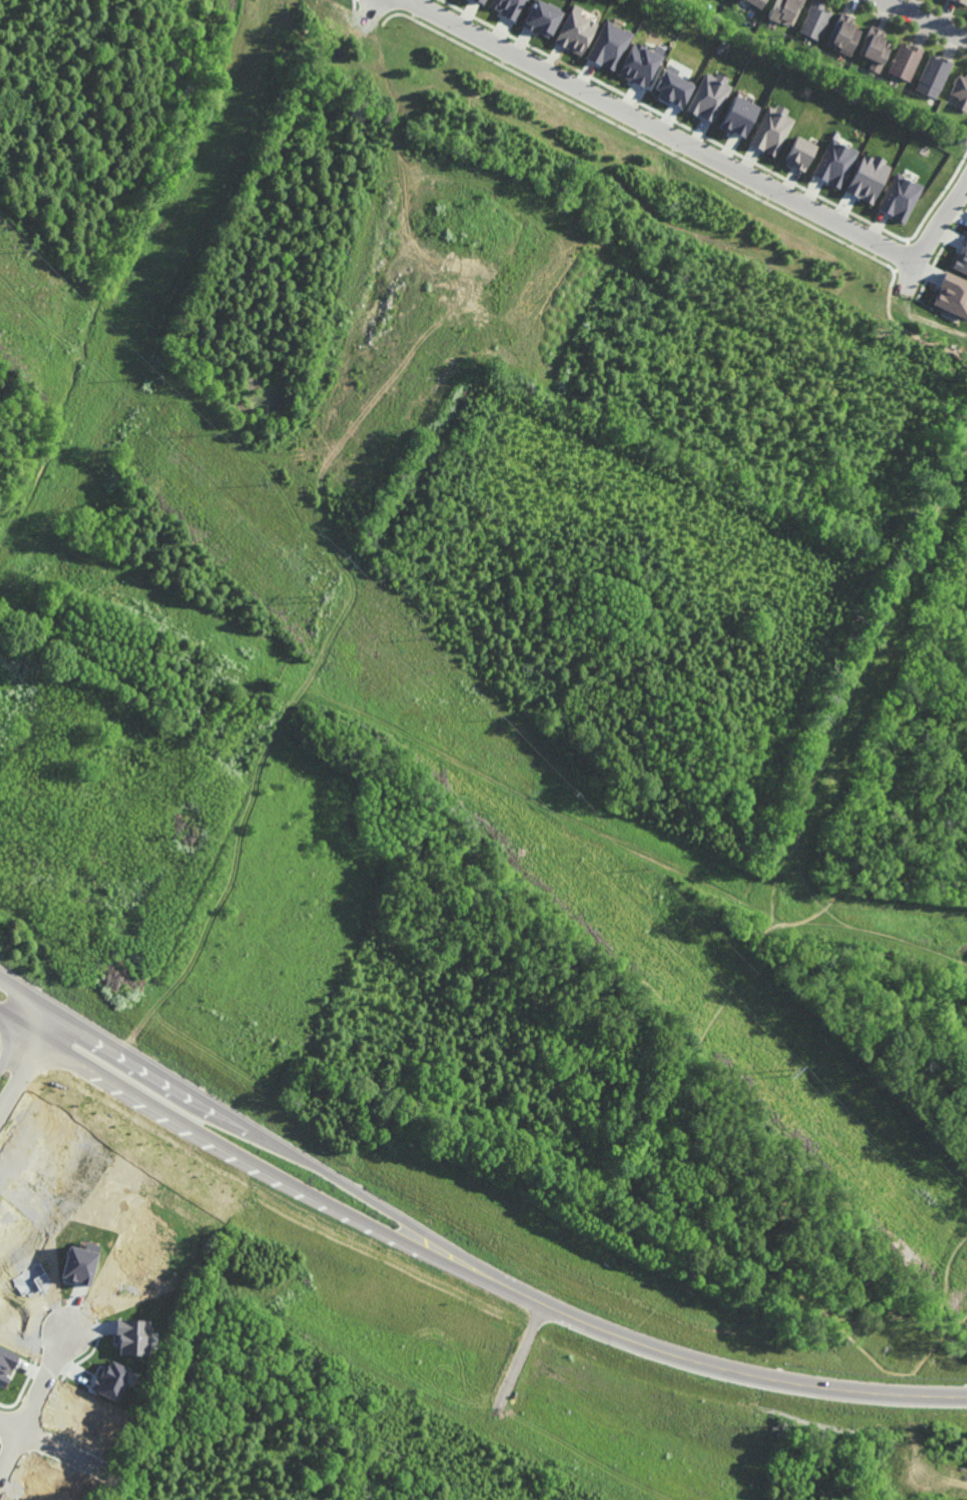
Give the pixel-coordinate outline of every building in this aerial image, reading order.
[(527,0),(494,0),(490,9),(519,21),(527,0)] [(533,0),(524,28),(553,37),(562,9),(533,0)] [(762,10),(747,0),(768,0),(762,10)] [(774,10),(778,0),(806,0),(794,27),(790,25),(788,24),(786,25),(782,24),(782,22),(781,21),(780,24),(778,23),(771,20),(770,19),(770,17),(773,10),(774,10)] [(821,42),(816,40),(809,36),(801,33),(809,14),(808,14),(814,0),(815,0),(823,4),(825,5),(827,6),(825,10),(826,11),(834,14),(821,42)] [(584,55),(596,22),(579,16),(582,7),(571,3),(556,45),(584,55)] [(851,17),(853,18),(857,20),(854,25),(858,26),(857,29),(864,32),(854,56),(853,55),(852,58),(849,57),(842,54),(840,53),(841,51),(835,48),(836,46),(830,43),(842,13),(843,14),(851,17)] [(587,60),(600,65),(615,71),(631,32),(603,20),(587,60)] [(882,31),(884,32),(888,33),(885,39),(886,39),(889,41),(888,43),(895,46),(884,69),(882,75),(871,70),(874,63),(861,57),(868,41),(867,40),(873,26),(874,27),(882,31)] [(652,52),(633,42),(618,75),(645,88),(664,50),(655,46),(652,52)] [(913,48),(914,45),(916,47),(923,50),(926,51),(912,84),(901,79),(894,76),(890,74),(895,64),(894,63),(896,59),(897,60),(904,44),(910,47),(912,48),(913,48)] [(941,61),(942,58),(944,59),(952,63),(955,64),(943,92),(942,92),(938,101),(917,91),(921,82),(933,56),(938,58),(940,59),(939,60),(941,61)] [(682,107),(694,85),(664,70),(652,92),(682,107)] [(733,83),(716,74),(714,77),(705,73),(686,110),(712,123),(733,83)] [(966,79),(966,77),(966,113),(956,108),(957,107),(961,99),(952,95),(959,80),(961,76),(965,78),(966,79)] [(744,139),(759,107),(735,95),(719,127),(744,139)] [(768,106),(749,144),(777,157),(795,119),(786,115),(789,110),(778,104),(775,109),(768,106)] [(816,144),(795,136),(785,164),(806,171),(816,144)] [(858,151),(831,138),(813,176),(840,189),(858,151)] [(891,164),(873,156),(872,157),(862,154),(846,193),(874,204),(891,164)] [(922,185),(895,172),(878,210),(905,223),(922,185)] [(965,236),(952,269),(966,275),(966,237),(965,236)] [(944,272),(938,288),(939,288),(932,305),(966,319),(966,281),(944,272)]
